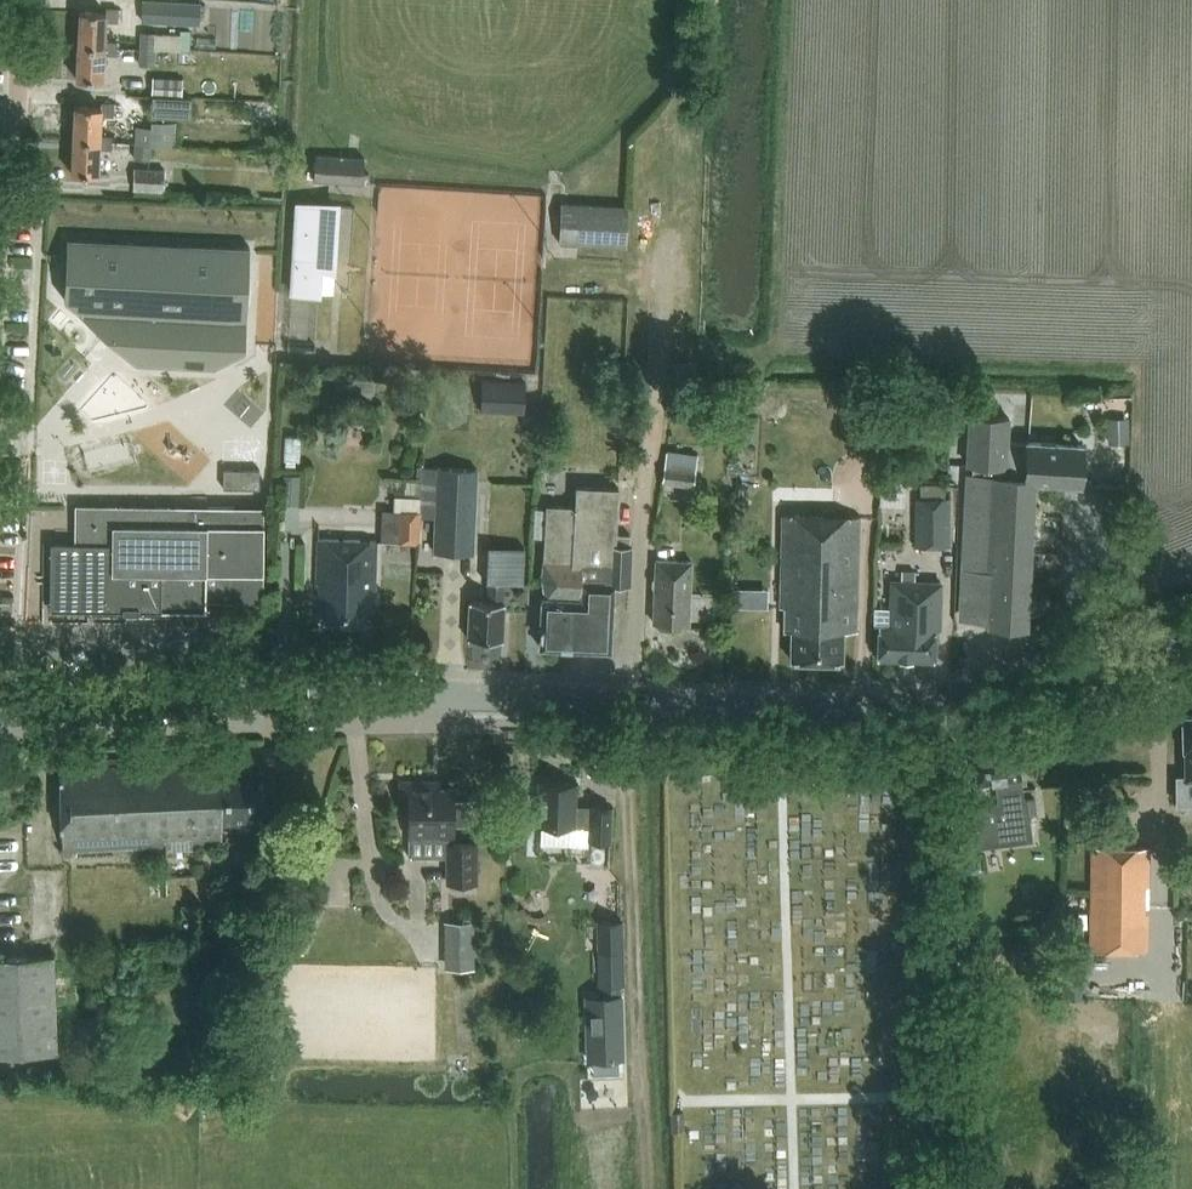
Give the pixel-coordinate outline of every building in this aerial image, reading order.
[(201,23),(202,0),(145,0),(144,21),(201,23)] [(103,48),(104,43),(105,21),(120,22),(120,10),(106,10),(106,15),(79,13),(77,47),(103,48)] [(141,31),(140,50),(157,50),(157,49),(157,33),(157,32),(141,31)] [(181,34),(157,33),(157,49),(181,50),(181,34)] [(119,43),(104,43),(103,48),(77,47),(76,80),(102,82),(103,54),(118,55),(119,43)] [(156,65),(157,50),(140,50),(139,65),(156,65)] [(183,78),(153,77),(152,93),(183,95),(183,78)] [(192,98),(153,96),(153,116),(191,118),(192,98)] [(99,143),(99,138),(100,115),(115,116),(116,105),(101,104),(100,109),(74,108),(72,141),(99,143)] [(152,126),(152,142),(152,145),(175,146),(176,122),(152,120),(151,126),(152,126)] [(135,142),(152,142),(152,126),(151,126),(136,126),(135,142)] [(114,138),(99,138),(99,143),(72,141),(71,175),(97,176),(98,149),(114,150),(114,138)] [(152,145),(152,142),(135,142),(135,159),(151,160),(152,145)] [(315,180),(365,182),(366,156),(316,154),(315,180)] [(164,192),(166,169),(134,168),(133,191),(164,192)] [(324,273),(337,274),(340,202),(297,201),(293,296),(318,297),(323,297),(324,273)] [(629,208),(561,204),(559,243),(627,247),(629,208)] [(67,238),(64,299),(136,365),(214,369),(245,350),(250,248),(67,238)] [(482,409),(526,411),(527,381),(484,379),(482,409)] [(1028,626),(1035,481),(1080,484),(1083,445),(1009,440),(1010,418),(971,416),(968,464),(974,464),(973,475),(968,475),(968,477),(964,543),(969,543),(965,619),(989,620),(988,624),(1028,626)] [(1109,418),(1110,444),(1130,443),(1129,417),(1109,418)] [(664,483),(695,487),(699,454),(667,450),(664,483)] [(420,540),(423,467),(423,465),(417,465),(417,478),(412,478),(410,497),(396,496),(394,511),(384,510),(383,538),(420,540)] [(473,555),(477,470),(437,468),(433,553),(473,555)] [(224,469),(224,488),(260,488),(260,469),(224,469)] [(287,472),(287,503),(302,503),(302,473),(287,472)] [(546,503),(540,645),(611,649),(614,582),(630,582),(631,543),(615,543),(618,486),(576,484),(575,504),(546,503)] [(916,497),(916,547),(954,547),(954,498),(947,497),(947,484),(922,484),(922,497),(916,497)] [(264,601),(265,506),(76,504),(75,542),(51,542),(51,608),(123,609),(123,611),(139,611),(139,609),(197,610),(197,600),(264,601)] [(844,631),(857,631),(860,516),(782,514),(780,601),(781,601),(781,607),(785,607),(785,630),(792,630),(791,660),(843,661),(844,631)] [(372,596),(374,596),(376,542),(318,540),(316,588),(319,588),(319,596),(327,596),(326,622),(361,623),(362,611),(371,611),(372,596)] [(503,582),(522,584),(524,547),(488,545),(486,582),(488,582),(487,602),(470,601),(468,638),(502,640),(504,601),(503,601),(503,582)] [(653,622),(689,623),(692,561),(656,559),(653,622)] [(942,582),(917,581),(917,570),(904,570),(904,581),(892,580),(890,626),(879,625),(878,658),(934,660),(935,629),(940,629),(942,582)] [(299,597),(308,597),(309,589),(299,588),(299,597)] [(1183,716),(1183,750),(1184,750),(1185,779),(1191,779),(1191,716),(1183,716)] [(1031,823),(1028,799),(1024,800),(1021,777),(1022,776),(1018,746),(974,751),(978,782),(995,780),(998,803),(974,806),(977,830),(972,831),(975,848),(990,846),(988,829),(1031,823)] [(63,848),(223,843),(223,825),(262,824),(262,769),(222,770),(222,763),(203,763),(203,756),(60,761),(63,848)] [(401,780),(401,808),(409,808),(409,836),(409,841),(454,840),(454,823),(470,823),(470,800),(454,800),(454,787),(425,788),(425,780),(401,780)] [(576,811),(577,783),(539,781),(538,824),(542,825),(541,844),(570,846),(571,826),(589,826),(589,838),(611,839),(612,807),(590,807),(590,811),(576,811)] [(276,833),(277,847),(302,847),(302,833),(276,833)] [(448,845),(448,887),(479,887),(479,845),(448,845)] [(1090,949),(1148,949),(1150,847),(1092,846),(1090,949)] [(168,876),(168,894),(190,894),(190,876),(168,876)] [(197,906),(182,906),(183,918),(197,917),(197,906)] [(599,920),(600,952),(626,951),(626,919),(599,920)] [(475,921),(446,920),(445,968),(474,968),(475,921)] [(55,956),(0,957),(0,1055),(58,1053),(55,956)] [(672,1111),(673,1131),(687,1131),(686,1110),(672,1111)]
